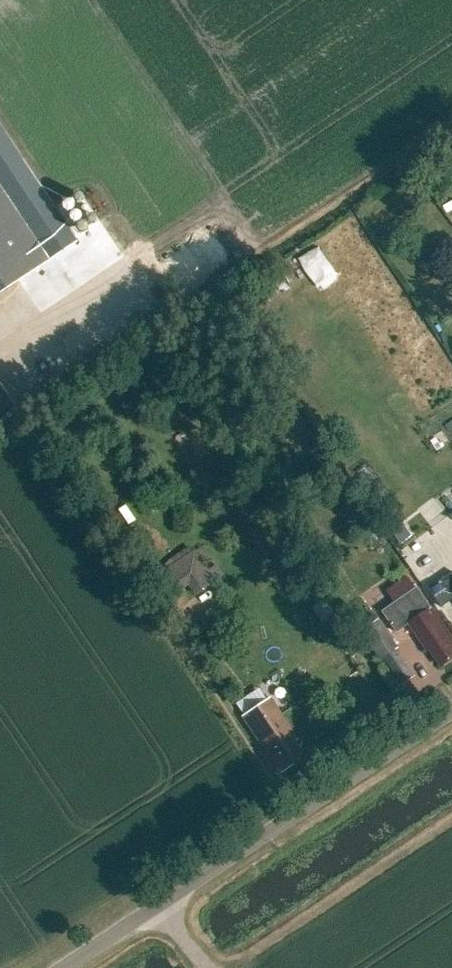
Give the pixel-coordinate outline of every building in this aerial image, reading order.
[(48,261),(75,242),(0,130),(0,293),(48,261)] [(12,405),(0,385),(0,413),(12,405)] [(153,580),(167,600),(188,585),(195,595),(215,582),(194,552),(153,580)] [(428,588),(441,607),(451,599),(451,572),(428,588)] [(397,632),(409,624),(426,649),(428,647),(440,664),(451,656),(451,642),(416,588),(382,610),(397,632)] [(380,659),(398,646),(378,618),(360,630),(380,659)] [(285,769),(304,756),(295,741),(298,739),(271,699),(244,717),(276,766),(282,763),(285,769)]
